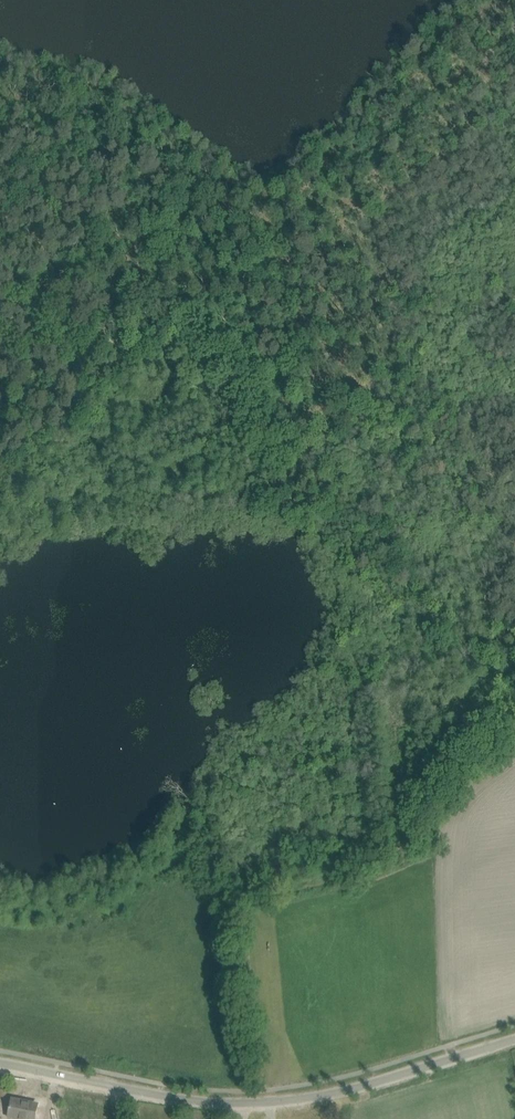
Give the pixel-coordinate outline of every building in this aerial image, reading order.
[(10,1110),(8,1118),(16,1118),(35,1118),(38,1106),(24,1104),(24,1102),(12,1099),(10,1110)]
